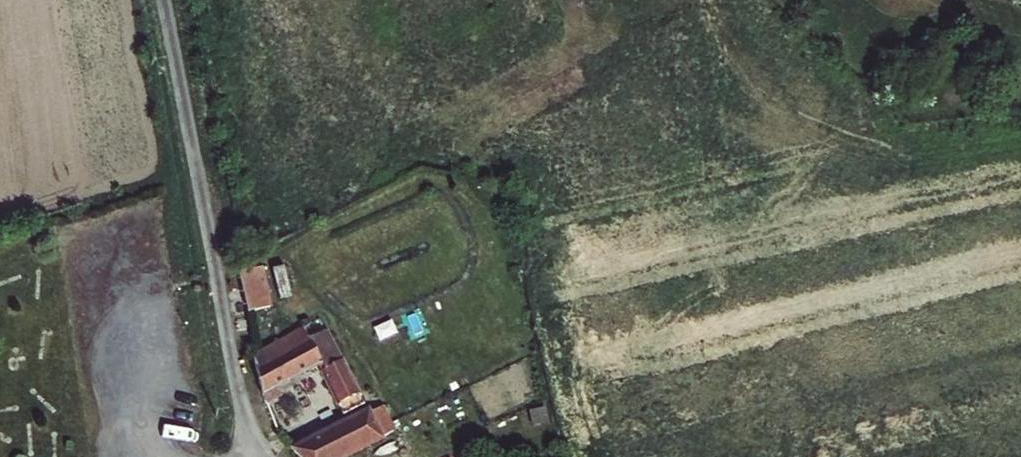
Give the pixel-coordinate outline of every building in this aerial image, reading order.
[(263,267),(239,273),(249,313),(273,307),(263,267)] [(367,406),(329,332),(310,342),(304,330),(256,354),(266,394),(269,402),(283,395),(280,387),(323,367),(325,372),(342,407),(348,415),(367,406)] [(367,406),(348,415),(351,420),(369,411),(367,406)] [(293,449),(299,456),(355,456),(385,442),(383,438),(396,432),(384,409),(372,415),(369,411),(351,420),(293,449)]
